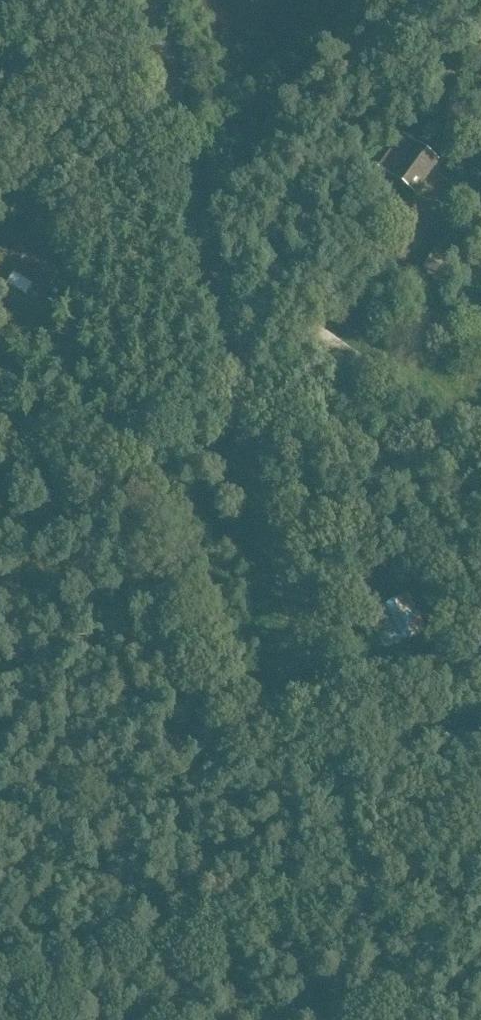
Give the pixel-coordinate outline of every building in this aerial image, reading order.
[(393,175),(415,192),(439,160),(416,143),(414,146),(403,138),(405,135),(404,134),(389,155),(392,153),(403,161),(393,175)] [(430,273),(448,284),(464,259),(440,243),(423,268),(428,271),(427,273),(430,273)] [(15,269),(7,282),(25,294),(32,281),(34,282),(45,290),(57,272),(46,265),(48,262),(41,258),(39,260),(31,254),(33,252),(32,251),(30,254),(20,246),(7,264),(15,269)] [(379,606),(366,612),(374,627),(386,621),(396,640),(423,627),(406,592),(379,606)]
